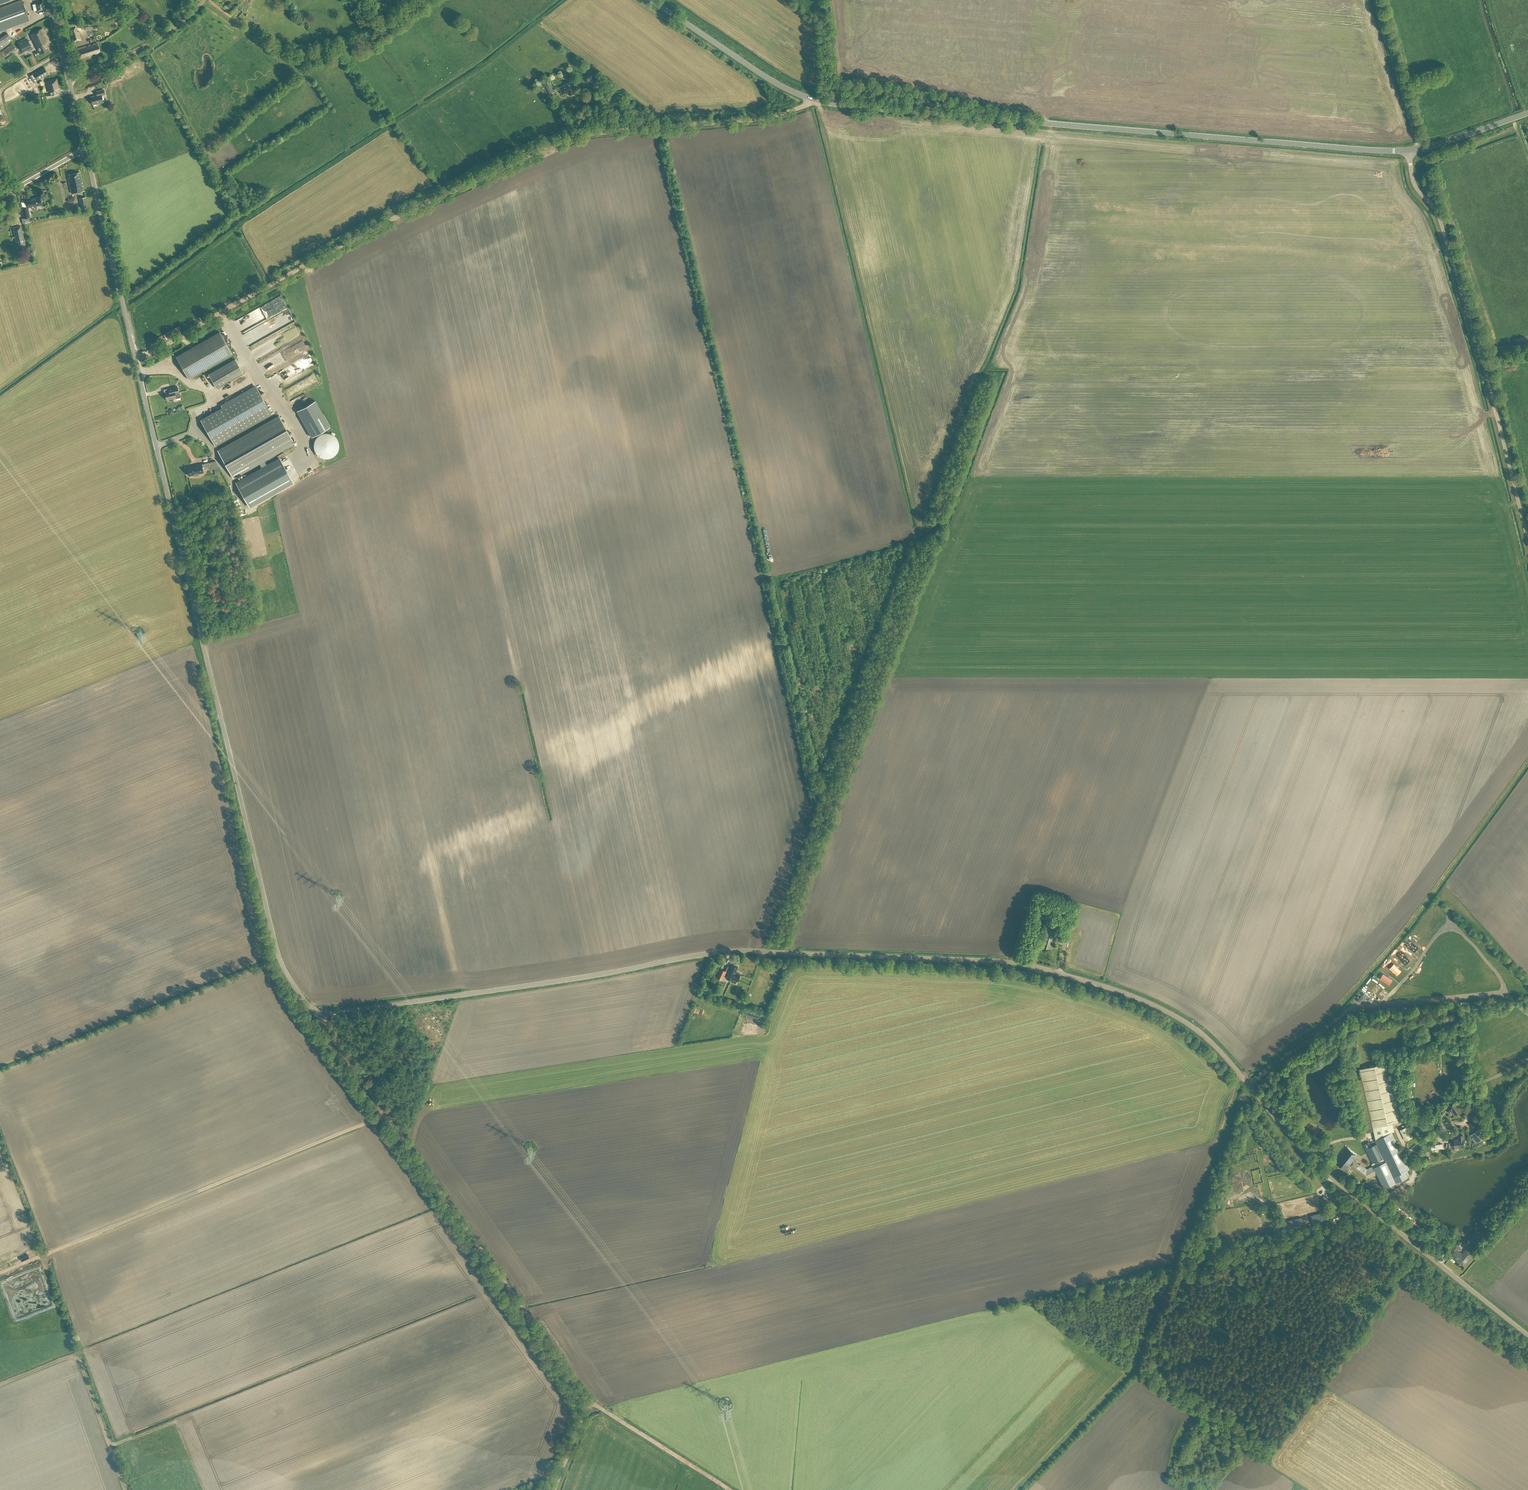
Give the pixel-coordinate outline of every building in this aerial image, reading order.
[(30,21),(22,0),(21,0),(0,8),(0,32),(30,21)] [(37,11),(45,9),(43,1),(35,3),(37,11)] [(69,29),(73,42),(81,40),(78,32),(77,32),(76,27),(75,27),(74,24),(70,26),(70,28),(69,29)] [(40,54),(49,50),(46,44),(49,42),(42,28),(30,34),(40,54)] [(0,38),(0,50),(12,41),(7,33),(0,38)] [(28,51),(32,49),(27,38),(21,40),(17,42),(23,53),(28,50),(28,51)] [(5,57),(16,49),(12,43),(1,51),(5,57)] [(94,53),(95,55),(98,54),(98,52),(100,51),(97,43),(92,44),(92,45),(91,45),(90,44),(88,45),(88,46),(87,47),(86,46),(75,49),(78,60),(92,56),(92,54),(94,53)] [(34,73),(35,75),(38,80),(48,74),(44,67),(34,73)] [(32,74),(29,76),(33,83),(37,80),(36,78),(33,73),(32,74)] [(118,78),(117,75),(103,82),(105,86),(117,80),(116,79),(118,78)] [(56,90),(60,89),(57,78),(45,81),(48,92),(46,92),(47,96),(57,94),(56,90)] [(542,82),(544,86),(545,86),(549,95),(554,92),(548,79),(542,82)] [(575,94),(575,93),(571,82),(565,84),(565,85),(559,87),(562,94),(568,92),(569,95),(572,94),(573,95),(575,94)] [(101,95),(105,94),(104,89),(96,91),(97,96),(91,97),(92,105),(103,102),(101,95)] [(84,190),(83,185),(82,185),(82,183),(80,172),(68,174),(69,178),(68,178),(71,193),(84,190)] [(26,199),(28,207),(41,204),(40,197),(30,199),(29,198),(26,199)] [(85,197),(79,198),(81,209),(87,207),(85,197)] [(25,244),(20,226),(13,228),(17,246),(25,244)] [(284,308),(288,306),(284,299),(287,298),(284,293),(278,296),(284,308)] [(249,345),(295,323),(289,309),(242,331),(249,345)] [(164,334),(167,339),(180,331),(179,330),(180,329),(179,326),(164,334)] [(188,379),(199,373),(232,354),(219,332),(176,357),(188,379)] [(216,388),(243,373),(235,359),(208,374),(216,388)] [(215,446),(272,414),(255,385),(220,405),(222,408),(200,420),(215,446)] [(173,399),(173,397),(176,397),(176,398),(181,397),(180,392),(179,392),(177,386),(170,388),(171,391),(164,393),(166,399),(168,399),(169,401),(170,401),(173,400),(173,399)] [(295,410),(310,436),(329,426),(314,399),(295,410)] [(279,416),(217,450),(233,478),(294,444),(279,416)] [(332,456),(333,456),(334,455),(335,455),(335,454),(336,453),(337,453),(337,452),(338,451),(338,450),(338,449),(339,448),(339,447),(339,446),(339,445),(339,444),(338,443),(338,442),(338,441),(337,440),(337,439),(336,438),(335,437),(334,436),(334,435),(333,435),(332,434),(331,434),(330,434),(329,433),(328,433),(327,433),(326,433),(325,433),(324,433),(323,433),(322,434),(321,434),(320,434),(319,435),(319,436),(318,436),(317,437),(316,438),(315,439),(315,440),(314,441),(314,442),(314,443),(314,444),(314,445),(314,446),(314,447),(314,448),(314,449),(314,450),(315,451),(315,452),(316,453),(317,454),(318,455),(319,456),(320,457),(321,457),(322,457),(323,458),(324,458),(325,458),(326,458),(327,458),(328,458),(329,458),(330,458),(331,457),(332,457),(332,456)] [(279,458),(235,482),(249,508),(293,483),(279,458)] [(207,463),(203,464),(187,467),(188,475),(194,474),(194,476),(198,475),(197,473),(203,472),(202,469),(209,468),(207,463)] [(1050,910),(1036,906),(1033,916),(1048,920),(1050,910)] [(1052,939),(1055,928),(1044,925),(1039,945),(1050,948),(1052,941),(1051,941),(1051,939),(1052,939)] [(723,975),(731,979),(730,981),(735,983),(737,980),(740,974),(735,972),(737,966),(732,964),(729,969),(727,968),(725,971),(720,968),(716,976),(721,979),(723,975)] [(759,1012),(747,1008),(745,1014),(757,1018),(759,1012)] [(1339,1158),(1335,1163),(1338,1165),(1338,1166),(1341,1169),(1342,1168),(1345,1171),(1349,1166),(1350,1167),(1352,1169),(1353,1168),(1356,1170),(1355,1170),(1365,1179),(1377,1173),(1377,1174),(1384,1187),(1396,1181),(1408,1175),(1408,1174),(1412,1172),(1410,1168),(1406,1160),(1392,1131),(1394,1130),(1393,1126),(1393,1125),(1392,1122),(1404,1119),(1390,1061),(1376,1064),(1374,1065),(1359,1068),(1362,1079),(1355,1080),(1367,1132),(1366,1132),(1367,1134),(1367,1135),(1367,1136),(1368,1137),(1369,1142),(1363,1145),(1368,1155),(1372,1163),(1374,1166),(1373,1167),(1366,1170),(1354,1160),(1354,1159),(1357,1155),(1348,1147),(1339,1158)] [(1477,1099),(1468,1099),(1469,1109),(1477,1108),(1477,1099)] [(1455,1102),(1446,1108),(1449,1112),(1452,1110),(1455,1115),(1461,1110),(1455,1102)] [(1407,1126),(1399,1130),(1405,1141),(1413,1137),(1407,1126)] [(1473,1136),(1471,1138),(1476,1144),(1478,1142),(1483,1137),(1477,1130),(1471,1134),(1473,1136)] [(1453,1139),(1454,1148),(1464,1147),(1463,1134),(1458,1135),(1458,1139),(1453,1139)] [(1377,1187),(1367,1179),(1364,1183),(1376,1193),(1379,1190),(1376,1188),(1377,1187)] [(1330,1211),(1281,1222),(1283,1233),(1339,1220),(1338,1218),(1332,1219),(1330,1211)] [(1490,1237),(1486,1234),(1485,1233),(1481,1239),(1486,1243),(1490,1237)] [(1474,1253),(1472,1251),(1468,1247),(1463,1253),(1458,1249),(1459,1247),(1456,1244),(1449,1253),(1457,1260),(1463,1266),(1474,1253)]
